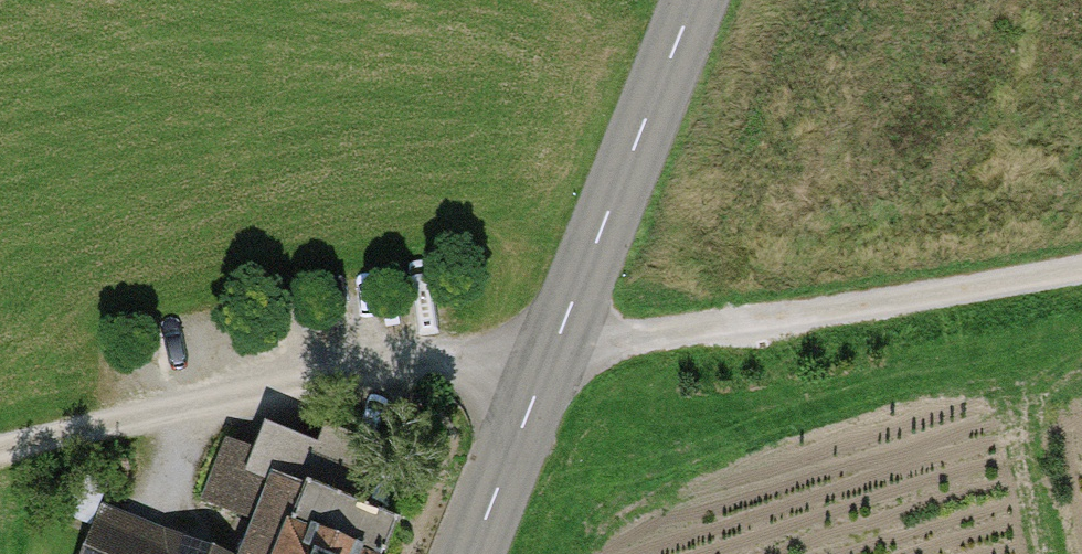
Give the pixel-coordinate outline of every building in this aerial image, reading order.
[(225,442),(202,500),(257,521),(244,553),(382,553),(392,529),(355,514),(377,458),(326,438),(319,455),(266,435),(258,455),(225,442)] [(108,516),(93,553),(202,553),(108,516)]
